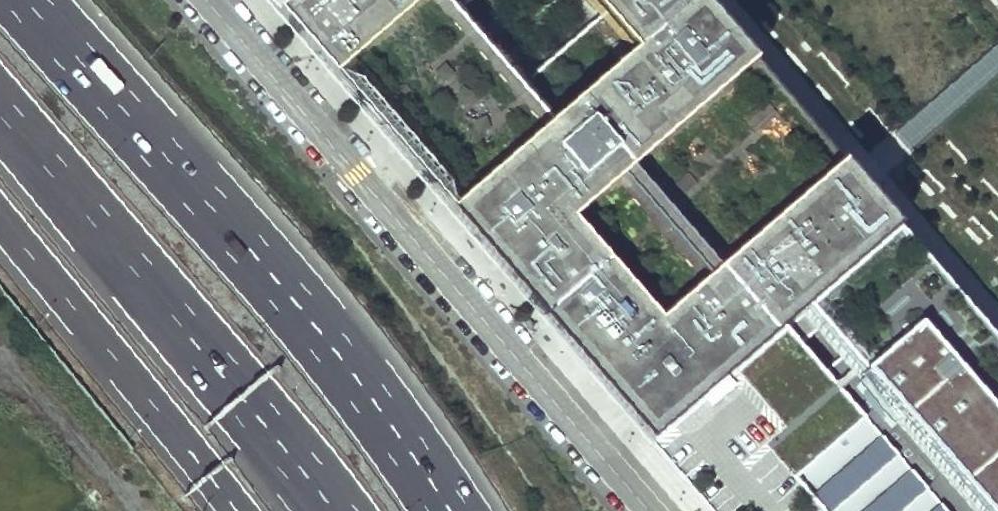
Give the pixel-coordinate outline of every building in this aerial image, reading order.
[(652,444),(801,316),(891,238),(901,230),(793,105),(788,109),(783,114),(685,0),(267,0),(652,444)] [(703,0),(685,0),(783,114),(788,109),(793,105),(703,0)] [(901,230),(891,238),(801,316),(652,444),(709,510),(997,510),(997,341),(901,230)]
